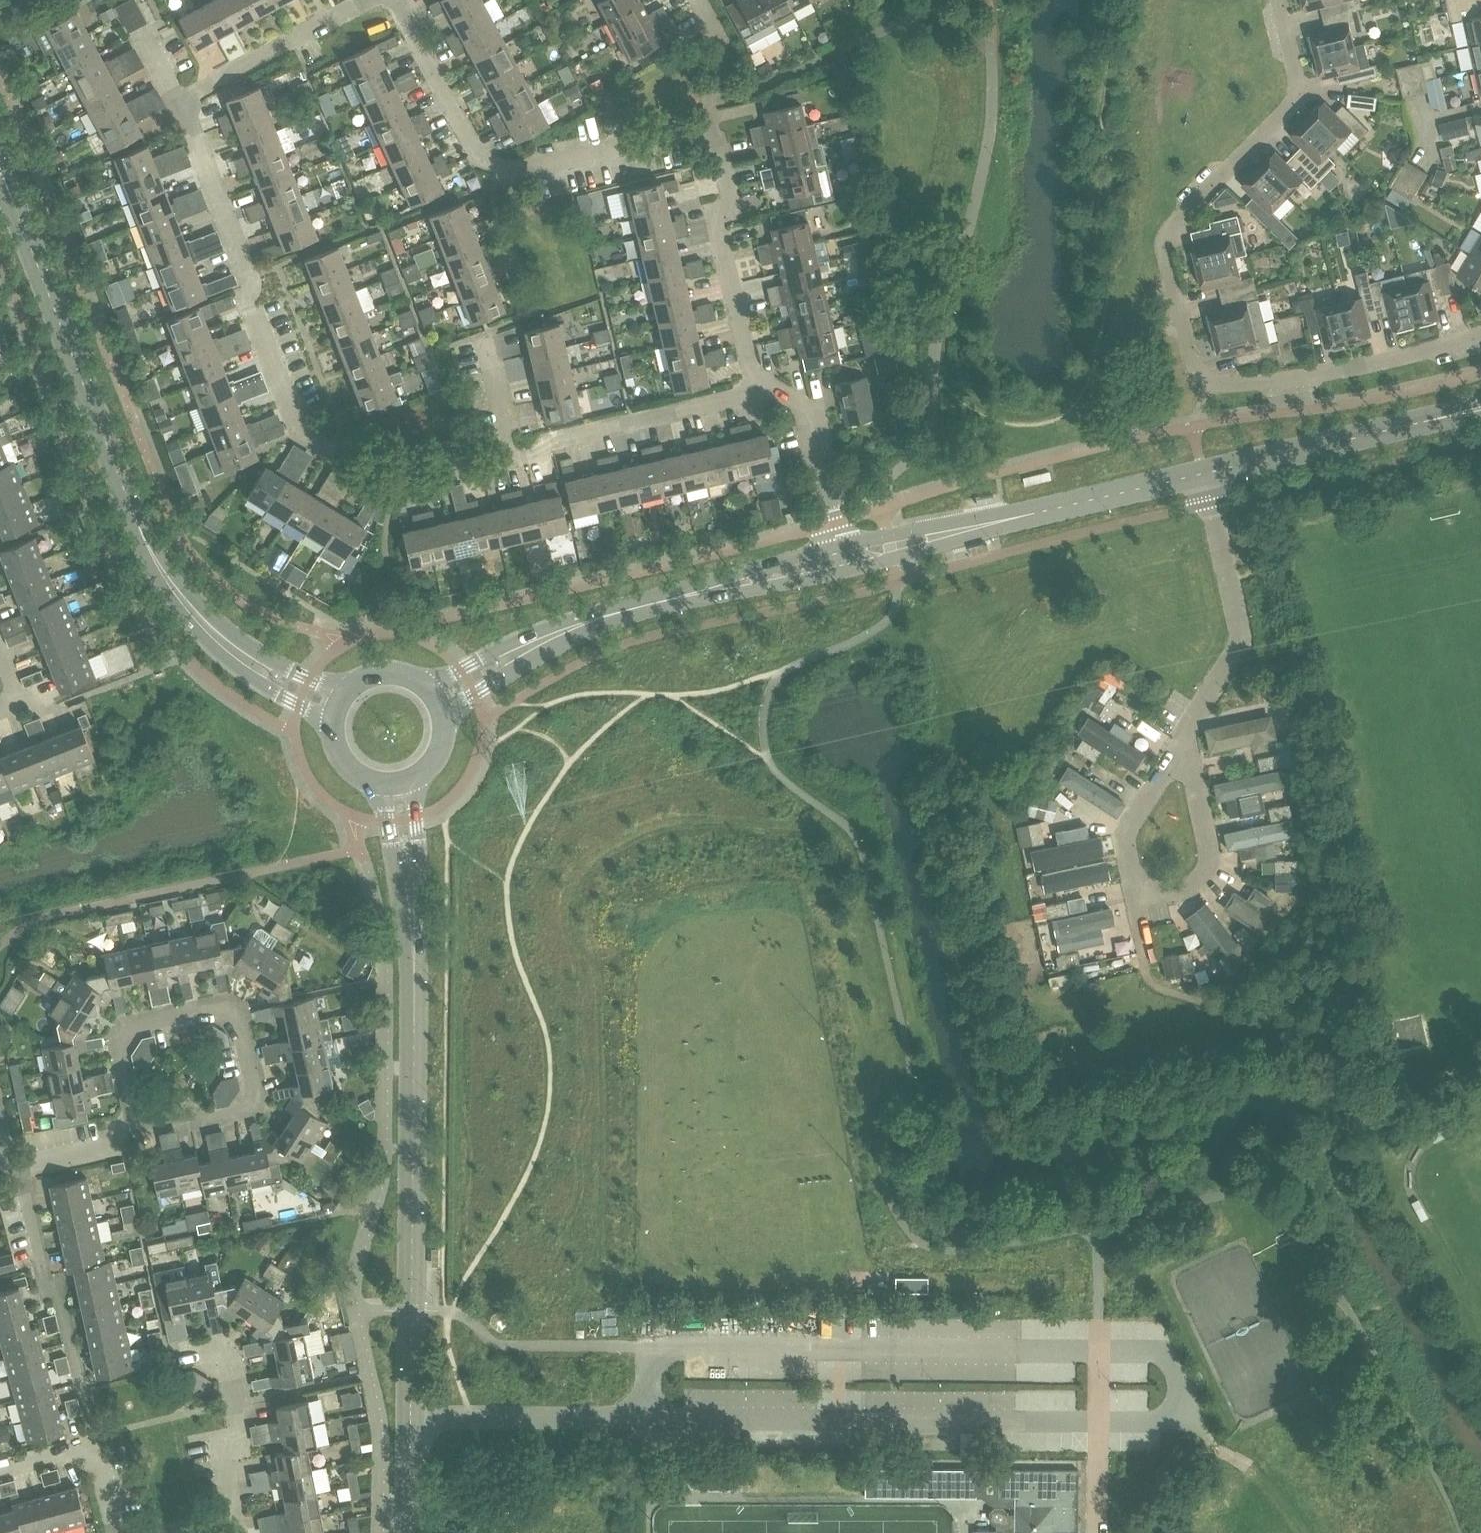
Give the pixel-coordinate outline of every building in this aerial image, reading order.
[(129,10),(138,5),(136,0),(128,0),(125,2),(129,10)] [(200,7),(216,38),(237,27),(222,0),(212,0),(200,7)] [(257,16),(248,0),(222,0),(237,27),(257,16)] [(257,16),(277,5),(275,0),(248,0),(257,16)] [(437,0),(429,5),(434,15),(442,11),(437,0)] [(452,18),(483,2),(482,0),(442,0),(452,18)] [(642,4),(640,0),(601,0),(598,2),(608,22),(642,4)] [(777,29),(762,0),(736,0),(726,6),(747,45),(777,29)] [(787,0),(762,0),(777,29),(778,28),(778,26),(797,16),(793,9),(792,10),(787,0)] [(793,9),(810,0),(787,0),(792,10),(793,9)] [(1345,0),(1304,0),(1306,10),(1345,0)] [(1356,45),(1353,33),(1364,30),(1359,9),(1363,8),(1361,0),(1349,0),(1351,10),(1331,15),(1333,26),(1312,32),(1317,55),(1356,45)] [(1449,10),(1480,3),(1479,0),(1447,0),(1449,10)] [(115,7),(120,15),(129,10),(125,2),(115,7)] [(483,2),(452,18),(463,39),(494,22),(483,2)] [(1480,41),(1480,9),(1480,3),(1449,10),(1452,22),(1464,19),(1464,20),(1465,20),(1470,43),(1480,41)] [(608,22),(618,40),(668,15),(663,6),(648,14),(642,4),(608,22)] [(216,38),(200,7),(179,18),(196,49),(216,38)] [(77,11),(46,27),(35,33),(47,54),(57,48),(88,31),(77,11)] [(668,15),(618,40),(629,61),(637,56),(644,67),(666,55),(660,44),(663,43),(657,32),(672,23),(668,15)] [(474,59),(505,43),(494,22),(463,39),(474,59)] [(68,68),(99,52),(88,31),(57,48),(68,68)] [(450,46),(459,42),(454,32),(445,37),(450,46)] [(395,35),(381,41),(385,49),(399,43),(395,35)] [(1476,68),(1480,67),(1480,41),(1470,43),(1476,68)] [(464,51),(459,42),(450,46),(455,56),(464,51)] [(516,63),(505,43),(474,59),(485,79),(516,63)] [(1366,43),(1356,45),(1317,55),(1318,58),(1313,62),(1315,72),(1322,74),(1322,77),(1345,72),(1347,83),(1379,75),(1376,64),(1371,65),(1366,43)] [(376,44),(344,58),(353,79),(385,65),(376,44)] [(79,89),(110,72),(99,52),(68,68),(79,89)] [(109,60),(114,70),(123,65),(118,56),(109,60)] [(1421,62),(1409,65),(1416,94),(1428,91),(1425,79),(1421,62)] [(527,83),(516,63),(485,79),(496,100),(527,83)] [(123,65),(114,70),(119,79),(128,74),(123,65)] [(395,86),(385,65),(353,79),(363,100),(395,86)] [(1397,68),(1404,97),(1416,94),(1409,65),(1397,68)] [(397,76),(400,83),(415,77),(411,70),(397,76)] [(120,92),(110,72),(79,89),(90,109),(120,92)] [(467,77),(472,87),(480,82),(475,73),(467,77)] [(1425,79),(1428,91),(1443,88),(1441,76),(1438,76),(1425,79)] [(415,77),(400,83),(404,90),(418,84),(415,77)] [(485,92),(480,82),(472,87),(477,96),(485,92)] [(527,83),(496,100),(507,120),(537,104),(527,83)] [(227,99),(235,121),(268,108),(260,86),(227,99)] [(405,106),(395,86),(363,100),(373,121),(405,106)] [(594,94),(605,116),(618,109),(606,87),(594,94)] [(131,113),(120,92),(90,109),(100,129),(131,113)] [(136,110),(144,105),(139,96),(131,100),(136,110)] [(1308,118),(1337,146),(1353,130),(1361,138),(1369,129),(1349,109),(1341,117),(1325,101),(1308,118)] [(750,128),(752,138),(806,124),(801,103),(764,111),(767,124),(750,128)] [(537,104),(507,120),(518,141),(548,124),(537,104)] [(144,105),(136,110),(141,119),(149,115),(144,105)] [(414,127),(405,106),(373,121),(382,142),(414,127)] [(276,129),(268,108),(235,121),(243,142),(276,129)] [(414,115),(419,125),(428,121),(423,111),(414,115)] [(131,113),(100,129),(111,150),(142,133),(131,113)] [(493,127),(502,122),(497,113),(488,118),(493,127)] [(221,127),(230,123),(226,114),(217,117),(221,127)] [(1474,133),(1470,116),(1442,122),(1446,140),(1474,133)] [(1308,118),(1307,119),(1303,118),(1294,126),(1295,131),(1292,135),(1308,151),(1300,159),(1320,180),(1337,163),(1330,157),(1328,155),(1337,146),(1308,118)] [(428,121),(419,125),(423,135),(432,131),(428,121)] [(507,132),(502,122),(493,127),(499,136),(507,132)] [(230,123),(221,127),(225,137),(234,133),(230,123)] [(813,123),(806,124),(752,138),(754,147),(771,143),(774,155),(811,146),(818,144),(813,123)] [(382,142),(392,163),(424,149),(414,127),(382,142)] [(243,142),(252,164),(284,151),(276,129),(243,142)] [(1454,144),(1441,147),(1443,156),(1456,153),(1454,144)] [(123,179),(156,167),(152,157),(148,145),(115,157),(123,179)] [(762,180),(816,167),(814,157),(811,146),(774,155),(777,166),(760,170),(762,180)] [(1480,157),(1480,146),(1466,150),(1469,160),(1480,157)] [(434,170),(424,149),(392,163),(402,184),(434,170)] [(284,151),(252,164),(260,186),(293,173),(284,151)] [(1276,151),(1259,168),(1288,196),(1304,179),(1312,188),(1320,180),(1300,159),(1292,167),(1276,151)] [(162,166),(170,162),(166,152),(157,155),(162,166)] [(434,157),(438,167),(447,162),(442,153),(434,157)] [(234,159),(238,169),(247,166),(243,156),(234,159)] [(1428,173),(1407,160),(1399,173),(1421,186),(1428,173)] [(170,162),(162,166),(165,175),(174,172),(170,162)] [(447,162),(438,167),(443,176),(451,172),(447,162)] [(247,166),(238,169),(242,180),(251,176),(247,166)] [(165,188),(156,167),(123,179),(132,201),(165,188)] [(821,188),(816,167),(762,180),(763,182),(759,183),(760,189),(764,188),(764,189),(781,185),(784,197),(788,198),(791,209),(815,203),(812,191),(821,188)] [(1288,196),(1259,168),(1256,171),(1252,170),(1246,176),(1247,181),(1243,185),(1256,197),(1249,204),(1292,247),(1300,239),(1273,211),(1288,196)] [(434,170),(402,184),(411,205),(443,191),(434,170)] [(864,172),(859,173),(850,175),(852,183),(841,185),(842,192),(862,188),(867,186),(864,172)] [(301,194),(293,173),(260,186),(268,207),(301,194)] [(1421,186),(1399,173),(1392,186),(1413,199),(1421,186)] [(676,178),(667,181),(669,192),(679,190),(676,178)] [(633,212),(667,205),(662,182),(627,190),(633,212)] [(173,210),(165,188),(132,201),(140,222),(173,210)] [(277,229),(309,216),(301,194),(268,207),(277,229)] [(174,198),(178,208),(187,205),(183,195),(174,198)] [(248,215),(263,209),(260,201),(245,207),(248,215)] [(463,202),(430,215),(438,236),(471,224),(463,202)] [(187,205),(178,208),(182,218),(191,214),(187,205)] [(671,221),(667,205),(633,212),(638,235),(687,223),(685,213),(675,216),(676,220),(671,221)] [(1375,210),(1377,219),(1386,216),(1384,207),(1375,210)] [(757,245),(759,255),(813,242),(805,208),(771,216),(774,228),(771,229),(774,241),(757,245)] [(266,216),(263,209),(248,215),(251,222),(266,216)] [(181,231),(173,210),(140,222),(148,244),(181,231)] [(1193,243),(1198,266),(1237,256),(1231,234),(1243,231),(1240,220),(1239,215),(1211,222),(1212,227),(1214,238),(1193,243)] [(309,216),(277,229),(285,250),(318,238),(309,216)] [(678,249),(675,238),(689,234),(687,223),(638,235),(643,257),(678,249)] [(471,224),(438,236),(447,258),(480,245),(471,224)] [(402,226),(388,231),(391,238),(405,233),(402,226)] [(381,230),(367,236),(369,243),(384,237),(381,230)] [(157,265),(190,253),(181,231),(148,244),(157,265)] [(194,250),(203,248),(199,237),(190,240),(194,250)] [(1480,259),(1480,237),(1471,253),(1480,259)] [(818,264),(813,242),(759,255),(762,265),(779,261),(782,272),(818,264)] [(276,244),(261,250),(265,258),(279,252),(276,244)] [(480,245),(447,258),(455,279),(488,267),(480,245)] [(339,247),(306,259),(314,281),(347,268),(339,247)] [(203,248),(194,250),(198,260),(207,257),(203,248)] [(683,272),(678,249),(643,257),(648,280),(683,272)] [(157,265),(165,287),(198,274),(190,253),(157,265)] [(1471,253),(1459,275),(1458,274),(1457,275),(1480,290),(1480,259),(1471,253)] [(1237,256),(1198,266),(1204,289),(1226,284),(1229,295),(1257,287),(1254,276),(1242,279),(1237,256)] [(689,270),(704,267),(702,259),(687,262),(689,270)] [(860,275),(876,271),(874,261),(858,265),(860,275)] [(405,275),(419,269),(416,262),(402,267),(405,275)] [(1438,266),(1445,294),(1457,291),(1450,262),(1438,265),(1438,266)] [(823,284),(818,264),(782,272),(784,283),(767,287),(769,297),(823,284)] [(384,279),(398,273),(395,266),(381,272),(384,279)] [(1429,280),(1407,286),(1417,324),(1440,318),(1434,297),(1445,294),(1438,266),(1427,269),(1429,280)] [(488,267),(455,279),(464,301),(497,288),(488,267)] [(704,267),(689,270),(690,278),(705,274),(704,267)] [(356,290),(347,268),(314,281),(323,302),(356,290)] [(419,269),(405,275),(408,282),(422,276),(419,269)] [(1367,314),(1378,311),(1371,283),(1368,271),(1356,274),(1359,286),(1348,288),(1351,300),(1340,303),(1349,341),(1355,340),(1358,343),(1367,341),(1368,336),(1372,335),(1367,314)] [(654,302),(688,294),(683,272),(648,280),(654,302)] [(398,273),(384,279),(386,286),(401,281),(398,273)] [(206,296),(198,274),(165,287),(174,308),(206,296)] [(1371,283),(1378,311),(1389,308),(1394,330),(1417,324),(1407,286),(1404,274),(1371,283)] [(216,279),(207,283),(211,294),(220,290),(216,279)] [(828,306),(823,284),(769,297),(772,307),(789,303),(791,314),(828,306)] [(1209,311),(1215,334),(1265,322),(1260,299),(1257,287),(1229,295),(1232,305),(1209,311)] [(497,288),(464,301),(473,323),(505,310),(497,288)] [(364,311),(356,290),(323,302),(331,324),(364,311)] [(693,316),(688,294),(654,302),(659,324),(693,316)] [(1327,347),(1330,346),(1335,349),(1344,348),(1346,342),(1349,341),(1340,303),(1317,308),(1315,297),(1304,300),(1306,310),(1310,328),(1321,325),(1327,347)] [(1304,300),(1303,300),(1295,302),(1298,312),(1306,310),(1304,300)] [(214,301),(205,305),(209,315),(218,312),(214,301)] [(699,315),(714,311),(712,303),(697,307),(699,315)] [(421,317),(435,312),(433,304),(418,310),(421,317)] [(123,332),(135,327),(127,306),(115,311),(114,311),(123,332)] [(779,339),(833,326),(828,306),(791,314),(794,326),(777,330),(779,339)] [(167,319),(176,341),(208,328),(200,307),(167,319)] [(400,321),(414,316),(412,308),(397,314),(400,321)] [(331,324),(339,345),(372,333),(364,311),(331,324)] [(714,311),(699,315),(701,322),(716,319),(714,311)] [(435,312),(421,317),(424,324),(438,319),(435,312)] [(414,316),(400,321),(403,329),(417,323),(414,316)] [(659,324),(664,347),(699,339),(693,316),(659,324)] [(1221,357),(1262,347),(1263,346),(1266,357),(1281,353),(1278,342),(1271,344),(1265,322),(1215,334),(1221,357)] [(526,331),(531,353),(565,345),(560,323),(526,331)] [(799,345),(802,357),(805,372),(842,363),(838,349),(833,326),(779,339),(782,349),(799,345)] [(593,331),(595,339),(610,335),(608,327),(593,331)] [(217,349),(208,328),(176,341),(184,362),(217,349)] [(381,354),(372,333),(339,345),(348,367),(381,354)] [(218,338),(222,348),(231,344),(227,334),(218,338)] [(610,335),(595,339),(597,346),(612,343),(610,335)] [(704,361),(699,339),(664,347),(669,369),(704,361)] [(231,344),(222,348),(226,358),(235,354),(231,344)] [(570,368),(565,345),(531,353),(536,376),(570,368)] [(709,359),(725,355),(723,348),(708,351),(709,359)] [(192,384),(225,371),(217,349),(184,362),(192,384)] [(431,358),(429,353),(428,351),(414,357),(416,364),(431,358)] [(895,351),(875,356),(879,373),(899,369),(895,351)] [(389,376),(381,354),(348,367),(356,388),(389,376)] [(725,355),(709,359),(711,367),(726,363),(725,355)] [(431,358),(416,364),(419,371),(434,365),(431,358)] [(709,383),(704,361),(669,369),(675,391),(709,383)] [(576,390),(570,368),(536,376),(542,398),(576,390)] [(192,384),(201,405),(233,392),(225,371),(192,384)] [(604,375),(606,383),(620,380),(619,372),(604,375)] [(389,376),(356,388),(364,410),(397,397),(389,376)] [(865,376),(836,383),(846,425),(875,418),(865,376)] [(235,381),(238,390),(247,387),(243,377),(235,381)] [(620,380),(606,383),(608,391),(622,387),(620,380)] [(251,397),(247,387),(238,390),(242,400),(251,397)] [(581,413),(576,390),(542,398),(547,421),(581,413)] [(242,414),(233,392),(201,405),(209,427),(242,414)] [(242,414),(209,427),(217,448),(250,435),(242,414)] [(251,423),(255,433),(264,429),(260,420),(251,423)] [(740,424),(743,434),(753,431),(751,422),(740,424)] [(732,436),(743,434),(740,424),(730,427),(732,436)] [(268,439),(264,429),(255,433),(259,443),(268,439)] [(696,435),(698,444),(709,442),(707,432),(696,435)] [(745,438),(753,472),(775,467),(767,433),(745,438)] [(259,457),(250,435),(217,448),(226,470),(259,457)] [(698,444),(696,435),(686,437),(688,446),(698,444)] [(753,472),(745,438),(723,444),(731,478),(753,472)] [(1,444),(0,445),(0,468),(15,462),(18,461),(10,441),(1,444)] [(652,445),(654,454),(664,452),(662,443),(652,445)] [(731,478),(723,444),(700,449),(708,483),(731,478)] [(654,454),(652,445),(641,448),(643,457),(654,454)] [(708,483),(700,449),(678,454),(686,488),(708,483)] [(607,455),(609,465),(620,462),(618,453),(607,455)] [(686,488),(678,454),(655,459),(663,493),(686,488)] [(609,465),(607,455),(597,458),(599,467),(609,465)] [(663,493),(655,459),(633,465),(641,499),(663,493)] [(288,474),(294,466),(284,460),(279,468),(288,474)] [(15,462),(0,468),(0,492),(23,483),(15,462)] [(573,463),(562,466),(564,475),(575,473),(573,463)] [(641,499),(633,465),(610,470),(618,504),(641,499)] [(247,496),(267,508),(285,478),(266,466),(247,496)] [(294,466),(288,474),(297,480),(303,471),(294,466)] [(588,475),(596,509),(618,504),(610,470),(588,475)] [(596,509),(588,475),(566,481),(573,514),(596,509)] [(286,520),(305,490),(285,478),(267,508),(286,520)] [(557,479),(546,482),(548,492),(559,489),(557,479)] [(23,483),(0,492),(0,515),(31,503),(23,483)] [(318,492),(328,498),(333,489),(324,484),(318,492)] [(511,490),(514,500),(524,497),(522,488),(511,490)] [(342,495),(333,489),(328,498),(337,503),(342,495)] [(286,520),(306,532),(325,502),(305,490),(286,520)] [(514,500),(511,490),(501,493),(503,502),(514,500)] [(560,494),(538,499),(546,534),(568,528),(560,494)] [(467,500),(469,510),(480,508),(477,498),(467,500)] [(760,502),(764,520),(781,515),(777,498),(760,502)] [(538,499),(515,505),(523,539),(546,534),(538,499)] [(469,510),(467,500),(456,503),(459,513),(469,510)] [(325,502),(306,532),(326,544),(344,514),(325,502)] [(31,503),(0,515),(0,528),(4,537),(39,523),(31,503)] [(523,539),(515,505),(493,510),(501,544),(523,539)] [(363,508),(357,516),(367,522),(372,514),(363,508)] [(423,511),(425,521),(435,518),(433,509),(423,511)] [(493,510),(470,515),(478,549),(501,544),(493,510)] [(425,521),(423,511),(413,514),(415,523),(425,521)] [(344,514),(326,544),(320,554),(339,566),(345,556),(346,556),(365,526),(344,514)] [(224,523),(210,515),(204,524),(219,532),(224,523)] [(478,549),(470,515),(448,521),(456,555),(478,549)] [(448,521),(425,526),(434,560),(456,555),(448,521)] [(411,565),(434,560),(425,526),(403,531),(411,565)] [(6,569),(41,555),(34,537),(0,550),(0,552),(6,569)] [(270,549),(261,562),(278,573),(286,560),(270,549)] [(50,577),(41,555),(6,569),(15,591),(50,577)] [(299,587),(300,586),(308,573),(289,560),(280,574),(292,582),(296,584),(299,587)] [(461,570),(465,589),(466,591),(487,586),(487,584),(482,565),(461,570)] [(50,577),(15,591),(23,611),(58,597),(50,577)] [(63,595),(58,597),(23,611),(23,613),(29,611),(37,631),(72,617),(63,595)] [(44,651),(80,637),(72,617),(37,631),(44,651)] [(15,633),(18,642),(28,638),(25,629),(15,633)] [(15,633),(5,637),(8,646),(18,642),(15,633)] [(87,657),(80,637),(44,651),(52,671),(87,657)] [(95,678),(87,657),(52,671),(60,692),(95,678)] [(31,674),(34,683),(44,679),(40,670),(31,674)] [(24,687),(34,683),(31,674),(21,677),(24,687)] [(1106,704),(1088,692),(1081,702),(1099,715),(1106,704)] [(1106,704),(1099,715),(1109,721),(1121,704),(1111,697),(1110,697),(1106,704)] [(81,725),(61,733),(75,768),(95,760),(87,738),(99,732),(90,711),(78,716),(81,725)] [(1203,729),(1208,751),(1275,738),(1270,715),(1203,729)] [(32,720),(37,732),(45,729),(40,717),(32,720)] [(29,735),(37,732),(32,720),(24,723),(29,735)] [(1145,757),(1089,721),(1080,735),(1135,771),(1145,757)] [(55,776),(75,768),(61,733),(41,741),(55,776)] [(1275,741),(1278,754),(1281,766),(1293,763),(1306,760),(1301,736),(1275,741)] [(1076,749),(1094,761),(1095,759),(1100,751),(1083,739),(1082,740),(1077,748),(1076,749)] [(41,741),(21,749),(34,784),(55,776),(41,741)] [(34,784),(21,749),(1,756),(0,753),(0,758),(11,787),(13,792),(34,784)] [(1281,766),(1278,754),(1258,758),(1260,770),(1281,766)] [(0,758),(0,791),(11,787),(0,758)] [(1130,805),(1072,765),(1059,785),(1116,824),(1130,805)] [(1218,802),(1286,792),(1283,775),(1215,785),(1218,802)] [(1301,783),(1290,785),(1294,804),(1304,802),(1301,783)] [(1032,794),(1027,814),(1052,820),(1057,800),(1032,794)] [(1290,805),(1289,804),(1268,809),(1271,820),(1292,816),(1290,805)] [(1233,864),(1300,849),(1293,821),(1227,836),(1233,864)] [(1044,842),(1040,822),(1028,824),(1032,845),(1044,842)] [(1108,859),(1104,837),(1035,852),(1039,874),(1108,859)] [(1296,860),(1275,861),(1275,873),(1296,872),(1296,860)] [(1117,867),(1045,882),(1050,905),(1066,901),(1122,890),(1117,867)] [(1303,888),(1303,872),(1296,872),(1275,873),(1276,889),(1303,888)] [(202,905),(200,896),(186,899),(188,908),(189,908),(190,917),(204,914),(202,905)] [(1237,898),(1228,915),(1261,930),(1268,912),(1237,898)] [(174,911),(188,908),(186,899),(172,902),(174,911)] [(1068,913),(1066,901),(1050,905),(1045,906),(1048,917),(1068,913)] [(1044,902),(1032,905),(1036,920),(1048,917),(1045,906),(1044,902)] [(163,904),(149,907),(151,916),(165,913),(163,904)] [(1223,962),(1240,947),(1204,906),(1187,921),(1223,962)] [(119,913),(121,922),(135,919),(133,910),(119,913)] [(1115,911),(1054,922),(1057,939),(1118,927),(1115,911)] [(107,925),(121,922),(119,913),(105,916),(107,925)] [(281,917),(278,921),(270,933),(278,938),(289,922),(281,917)] [(289,923),(278,938),(286,943),(294,931),(295,931),(301,922),(293,917),(289,923)] [(210,931),(194,935),(200,966),(213,964),(215,973),(226,971),(221,948),(229,946),(223,922),(211,925),(209,928),(210,931)] [(1239,930),(1234,934),(1247,951),(1256,943),(1243,926),(1239,930)] [(241,944),(229,946),(221,948),(226,971),(228,971),(237,977),(243,969),(254,976),(271,949),(276,940),(260,930),(257,931),(253,937),(252,936),(245,946),(241,944)] [(200,966),(194,935),(171,940),(178,971),(180,981),(190,979),(188,969),(200,966)] [(171,940),(149,944),(158,986),(167,984),(165,974),(178,971),(171,940)] [(149,944),(127,949),(133,981),(146,978),(148,988),(158,986),(149,944)] [(108,973),(112,995),(123,993),(121,984),(133,981),(127,949),(104,954),(108,973)] [(291,961),(271,949),(254,976),(265,983),(260,992),(269,998),(270,1000),(293,996),(288,974),(284,972),(291,961)] [(1194,972),(1190,951),(1179,954),(1183,974),(1194,972)] [(1079,964),(1077,952),(1056,957),(1057,958),(1058,967),(1059,969),(1079,964)] [(1183,974),(1179,954),(1162,957),(1166,978),(1183,974)] [(22,979),(35,987),(47,994),(52,987),(40,979),(26,971),(22,979)] [(40,979),(52,987),(57,979),(45,971),(40,979)] [(105,1006),(112,996),(112,995),(108,973),(88,977),(85,981),(75,974),(68,986),(57,979),(52,987),(63,994),(89,1011),(97,1000),(105,1006)] [(1101,991),(1099,982),(1085,985),(1087,994),(1101,991)] [(57,1024),(62,1045),(85,1040),(84,1038),(91,1028),(82,1022),(89,1011),(63,994),(50,1013),(60,1020),(57,1024)] [(288,1026),(319,1019),(314,996),(273,1005),(275,1015),(285,1013),(288,1026)] [(351,998),(354,1012),(363,1010),(360,996),(351,998)] [(363,1010),(354,1012),(357,1026),(366,1024),(363,1010)] [(327,1017),(319,1019),(288,1026),(290,1039),(281,1041),(283,1050),(324,1042),(332,1040),(327,1017)] [(142,1038),(131,1054),(134,1067),(149,1064),(158,1050),(155,1035),(142,1038)] [(43,1048),(48,1071),(80,1064),(77,1052),(87,1049),(85,1040),(62,1045),(43,1048)] [(294,1058),(297,1071),(329,1064),(324,1042),(283,1050),(285,1060),(294,1058)] [(351,1045),(353,1058),(363,1056),(360,1043),(351,1045)] [(363,1056),(353,1058),(356,1072),(366,1070),(363,1056)] [(13,1079),(23,1077),(19,1063),(10,1065),(13,1079)] [(48,1071),(53,1093),(94,1084),(92,1075),(83,1077),(80,1064),(48,1071)] [(290,1086),(293,1096),(315,1091),(317,1100),(336,1096),(334,1087),(329,1064),(297,1071),(300,1084),(290,1086)] [(223,1079),(214,1093),(217,1108),(230,1105),(240,1089),(237,1076),(223,1079)] [(26,1091),(23,1077),(13,1079),(16,1093),(26,1091)] [(53,1093),(58,1115),(52,1116),(55,1127),(89,1120),(86,1110),(90,1109),(87,1096),(96,1094),(94,1084),(53,1093)] [(295,1113),(288,1124),(315,1141),(327,1122),(317,1115),(320,1111),(317,1100),(315,1091),(293,1096),(293,1097),(287,1107),(295,1113)] [(22,1117),(25,1132),(34,1130),(31,1115),(22,1117)] [(305,1157),(315,1141),(288,1124),(281,1135),(272,1130),(266,1139),(265,1140),(269,1162),(278,1161),(289,1158),(292,1154),(302,1161),(305,1157)] [(256,1152),(244,1155),(250,1186),(272,1181),(274,1191),(285,1189),(278,1161),(269,1162),(265,1140),(255,1142),(256,1152)] [(332,1164),(337,1156),(343,1148),(330,1141),(326,1148),(320,1157),(332,1164)] [(205,1196),(198,1164),(196,1154),(184,1157),(182,1148),(171,1150),(180,1191),(203,1186),(205,1196)] [(228,1191),(250,1186),(244,1155),(231,1157),(229,1148),(219,1150),(228,1191)] [(158,1196),(180,1191),(171,1150),(163,1152),(165,1161),(151,1164),(158,1196)] [(205,1196),(228,1191),(219,1150),(209,1152),(212,1161),(198,1164),(205,1196)] [(124,1161),(112,1164),(113,1172),(126,1169),(124,1161)] [(50,1185),(54,1204),(91,1196),(87,1177),(50,1185)] [(95,1218),(91,1196),(54,1204),(59,1226),(95,1218)] [(121,1206),(122,1215),(135,1212),(133,1204),(121,1206)] [(137,1220),(135,1212),(122,1215),(124,1223),(137,1220)] [(257,1219),(259,1228),(273,1225),(271,1216),(257,1219)] [(95,1218),(59,1226),(63,1247),(100,1240),(95,1218)] [(219,1219),(208,1221),(210,1231),(212,1230),(213,1235),(222,1233),(219,1219)] [(259,1228),(257,1219),(243,1221),(245,1231),(259,1228)] [(210,1231),(208,1221),(196,1224),(198,1233),(210,1231)] [(175,1222),(162,1225),(163,1234),(177,1232),(175,1222)] [(179,1238),(181,1247),(194,1244),(192,1235),(179,1238)] [(181,1247),(179,1238),(165,1241),(167,1250),(181,1247)] [(105,1261),(100,1240),(63,1247),(68,1269),(105,1261)] [(131,1257),(144,1254),(142,1246),(129,1249),(131,1257)] [(0,1252),(0,1268),(14,1264),(10,1249),(0,1252)] [(144,1254),(131,1257),(133,1265),(146,1263),(144,1254)] [(115,1282),(111,1260),(105,1261),(68,1269),(69,1272),(74,1270),(78,1289),(115,1282)] [(207,1271),(187,1275),(194,1307),(207,1304),(209,1314),(218,1312),(213,1289),(222,1287),(216,1262),(205,1264),(207,1271)] [(263,1274),(271,1279),(279,1267),(271,1262),(263,1274)] [(287,1272),(279,1267),(271,1279),(279,1284),(287,1272)] [(181,1310),(194,1307),(187,1275),(164,1280),(173,1322),(183,1320),(181,1310)] [(25,1308),(19,1286),(28,1284),(26,1276),(13,1279),(16,1287),(0,1291),(0,1314),(25,1308)] [(234,1284),(222,1287),(213,1289),(218,1312),(220,1311),(230,1318),(236,1309),(247,1317),(264,1289),(245,1277),(238,1287),(234,1284)] [(894,1293),(928,1293),(928,1278),(894,1278),(894,1293)] [(78,1289),(83,1311),(120,1303),(115,1282),(78,1289)] [(140,1299),(153,1297),(151,1288),(139,1291),(140,1299)] [(284,1302),(264,1289),(247,1317),(258,1324),(252,1332),(262,1339),(263,1341),(286,1336),(286,1335),(284,1327),(281,1315),(277,1312),(284,1302)] [(155,1305),(153,1297),(140,1299),(142,1308),(155,1305)] [(124,1325),(120,1303),(83,1311),(88,1333),(124,1325)] [(0,1314),(0,1337),(36,1327),(30,1328),(25,1308),(0,1314)] [(43,1317),(45,1325),(58,1322),(55,1313),(43,1317)] [(60,1330),(58,1322),(45,1325),(47,1333),(60,1330)] [(284,1327),(286,1335),(286,1336),(263,1341),(265,1350),(274,1348),(277,1361),(309,1354),(304,1333),(310,1332),(308,1322),(284,1327)] [(88,1333),(92,1354),(129,1346),(124,1325),(88,1333)] [(36,1327),(0,1337),(0,1338),(6,1358),(42,1348),(36,1327)] [(148,1333),(149,1341),(162,1338),(160,1330),(148,1333)] [(331,1335),(334,1348),(343,1346),(340,1332),(331,1335)] [(164,1347),(162,1338),(149,1341),(151,1350),(164,1347)] [(134,1368),(129,1346),(92,1354),(97,1376),(134,1368)] [(346,1360),(343,1346),(334,1348),(337,1362),(346,1360)] [(42,1348),(6,1358),(11,1379),(47,1369),(42,1348)] [(309,1354),(277,1361),(280,1374),(270,1376),(272,1386),(314,1377),(309,1354)] [(54,1359),(56,1367),(69,1364),(66,1355),(54,1359)] [(71,1372),(69,1364),(56,1367),(58,1375),(71,1372)] [(53,1390),(47,1369),(11,1379),(17,1400),(53,1390)] [(17,1400),(22,1421),(59,1411),(53,1390),(17,1400)] [(352,1397),(350,1391),(341,1393),(344,1407),(353,1405),(352,1397)] [(359,1396),(352,1397),(353,1405),(360,1404),(359,1396)] [(67,1409),(80,1405),(77,1397),(65,1400),(67,1409)] [(271,1431),(313,1423),(308,1400),(276,1406),(279,1420),(269,1422),(271,1431)] [(80,1405),(67,1409),(69,1417),(82,1414),(80,1405)] [(59,1411),(22,1421),(28,1442),(64,1432),(59,1411)] [(313,1423),(271,1431),(273,1440),(283,1439),(285,1451),(276,1453),(317,1445),(313,1423)] [(347,1425),(350,1439),(360,1437),(357,1423),(347,1425)] [(0,1428),(0,1443),(10,1440),(7,1427),(0,1428)] [(360,1437),(350,1439),(353,1453),(363,1451),(360,1437)] [(270,1478),(312,1469),(308,1447),(317,1445),(276,1453),(278,1466),(269,1468),(270,1478)] [(57,1468),(49,1470),(52,1482),(61,1480),(57,1468)] [(312,1469),(270,1478),(272,1487),(282,1485),(285,1498),(316,1492),(312,1469)] [(356,1469),(346,1471),(349,1485),(359,1483),(356,1469)] [(1054,1531),(1078,1531),(1078,1470),(865,1469),(865,1497),(1014,1497),(1014,1504),(1014,1506),(1014,1532),(1054,1532),(1054,1531)] [(52,1482),(49,1470),(41,1472),(44,1484),(52,1482)] [(14,1479),(6,1481),(9,1494),(17,1492),(14,1479)] [(6,1481),(0,1483),(0,1492),(1,1496),(9,1494),(6,1481)] [(359,1483),(349,1485),(352,1499),(361,1497),(359,1483)] [(77,1486),(55,1492),(65,1528),(86,1522),(77,1486)] [(65,1528),(55,1492),(34,1498),(43,1532),(46,1532),(65,1528)] [(316,1492),(285,1498),(287,1511),(277,1513),(279,1522),(321,1514),(316,1492)] [(12,1503),(20,1532),(43,1532),(34,1498),(12,1503)] [(0,1512),(0,1532),(20,1532),(12,1503),(13,1509),(0,1512)] [(1014,1506),(1002,1507),(994,1506),(989,1511),(989,1520),(994,1525),(995,1525),(996,1530),(975,1529),(975,1532),(1014,1532),(1014,1506)] [(279,1522),(281,1532),(291,1530),(292,1532),(325,1532),(321,1514),(279,1522)] [(357,1516),(347,1518),(350,1532),(360,1530),(357,1516)]
